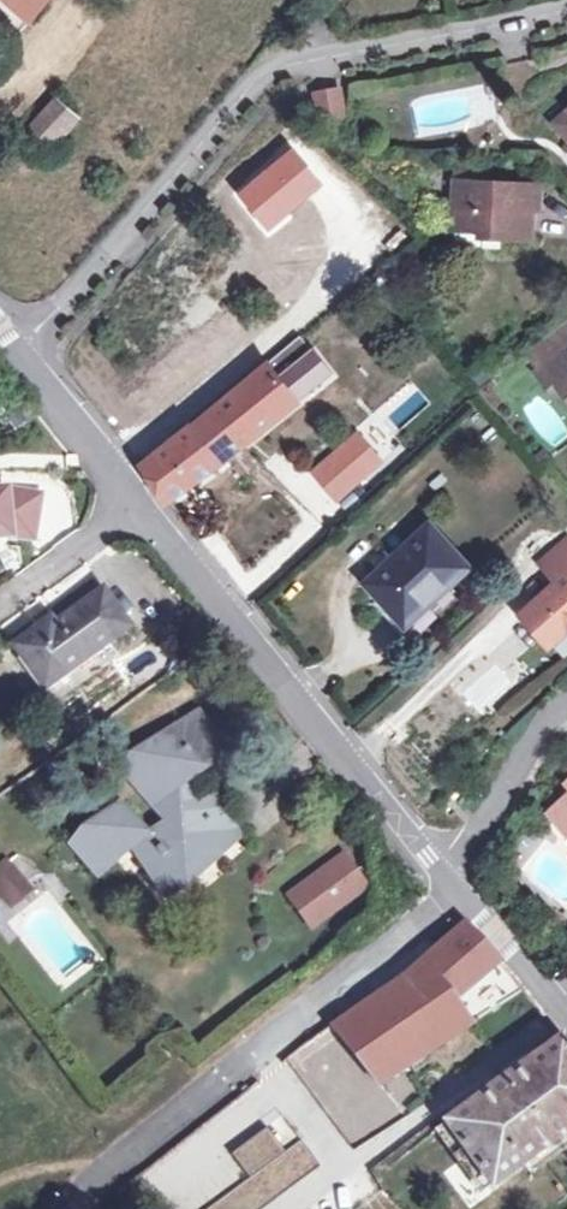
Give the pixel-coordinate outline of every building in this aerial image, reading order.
[(19,33),(48,0),(0,0),(0,18),(19,33)] [(338,91),(317,96),(321,115),(341,111),(338,91)] [(54,101),(29,128),(51,146),(75,120),(54,101)] [(557,124),(566,137),(566,116),(557,124)] [(453,228),(501,232),(501,237),(527,240),(531,188),(457,183),(453,228)] [(537,369),(566,346),(566,321),(565,319),(525,353),(537,369)] [(269,362),(298,401),(333,374),(302,335),(269,362)] [(196,423),(269,362),(253,340),(179,400),(196,423)] [(537,369),(554,391),(560,386),(566,395),(566,346),(537,369)] [(220,465),(298,401),(269,362),(196,423),(142,468),(167,504),(219,464),(220,465)] [(38,414),(26,400),(22,403),(14,409),(25,423),(38,414)] [(357,435),(341,448),(359,469),(375,456),(357,435)] [(359,469),(341,448),(314,472),(331,493),(359,469)] [(331,493),(314,472),(308,477),(326,498),(331,493)] [(13,534),(35,537),(42,494),(7,489),(0,490),(0,535),(13,534)] [(404,627),(465,569),(428,528),(387,566),(367,584),(404,627)] [(537,633),(563,635),(566,632),(566,540),(539,565),(556,584),(521,615),(537,633)] [(101,590),(52,625),(42,633),(38,627),(13,645),(31,670),(35,668),(47,685),(128,627),(101,590)] [(42,633),(52,625),(48,619),(38,627),(42,633)] [(563,635),(537,633),(550,647),(563,635)] [(35,668),(31,670),(43,687),(47,685),(35,668)] [(137,859),(153,879),(172,863),(179,872),(207,849),(213,857),(236,839),(216,813),(226,805),(213,788),(192,805),(178,786),(202,765),(200,762),(224,744),(198,711),(173,730),(175,733),(161,744),(155,737),(133,754),(138,761),(125,771),(166,825),(150,839),(122,803),(108,814),(105,811),(88,825),(90,827),(73,841),(95,872),(114,857),(112,855),(133,839),(144,854),(137,859)] [(566,833),(566,798),(549,813),(566,833)] [(172,863),(153,879),(166,894),(213,857),(207,849),(179,872),(172,863)] [(11,874),(16,880),(18,879),(24,876),(34,873),(42,872),(16,851),(0,865),(0,882),(11,874)] [(341,855),(288,895),(311,927),(365,886),(341,855)] [(2,892),(8,901),(24,886),(16,880),(11,874),(0,882),(0,889),(2,892)] [(408,970),(357,1007),(388,1049),(363,1067),(377,1086),(471,1024),(452,1000),(497,959),(461,923),(408,970)] [(388,1049),(357,1007),(332,1025),(363,1067),(388,1049)] [(444,1121),(492,1185),(566,1129),(566,1043),(562,1036),(444,1121)]
